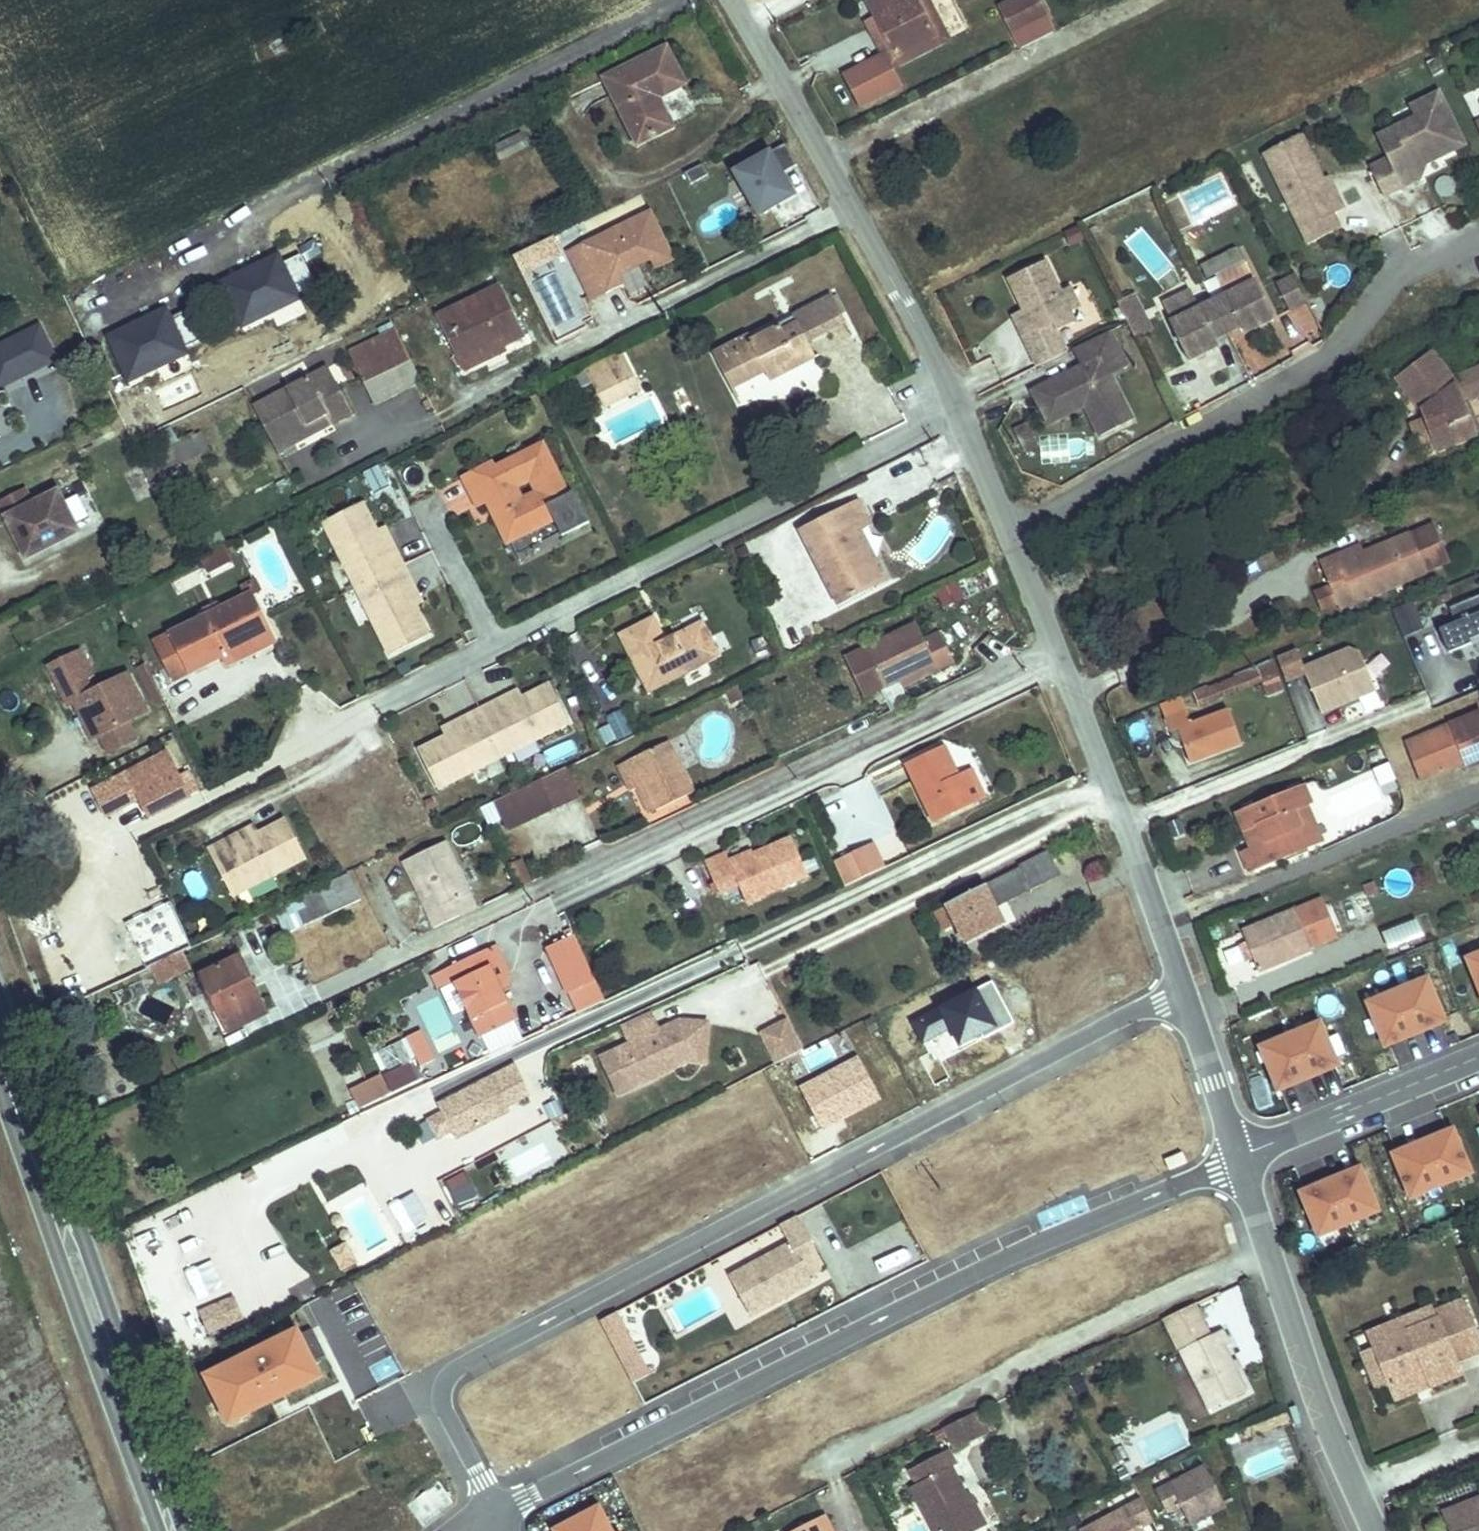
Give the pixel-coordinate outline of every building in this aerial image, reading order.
[(868,2),(894,54),(886,58),(885,56),(846,76),(861,106),(900,86),(891,69),(948,40),(928,0),(872,0),(868,2)] [(1037,0),(1022,0),(1003,10),(1013,30),(1045,15),(1037,0)] [(894,54),(876,16),(867,21),(886,58),(894,54)] [(672,128),(657,97),(684,84),(667,49),(606,79),(638,143),(672,128)] [(1415,169),(1465,144),(1439,92),(1410,106),(1415,117),(1377,136),(1402,188),(1421,180),(1415,169)] [(527,147),(521,133),(493,147),(500,161),(527,147)] [(1339,211),(1302,135),(1264,153),(1308,245),(1341,229),(1334,214),(1339,211)] [(798,166),(785,144),(735,172),(759,214),(794,196),(782,175),(798,166)] [(1384,198),(1402,188),(1389,160),(1370,169),(1384,198)] [(709,176),(703,164),(684,173),(690,185),(709,176)] [(1339,210),(1344,208),(1329,177),(1324,179),(1339,210)] [(622,274),(652,259),(656,268),(673,259),(651,212),(568,252),(591,299),(627,282),(622,274)] [(239,327),(318,288),(296,244),(217,283),(239,327)] [(1203,257),(1206,273),(1226,269),(1223,254),(1203,257)] [(1069,312),(1080,307),(1070,287),(1061,292),(1046,261),(1009,278),(1034,332),(1023,337),(1031,354),(1062,339),(1058,330),(1074,322),(1069,312)] [(1245,333),(1274,319),(1246,264),(1220,277),(1229,294),(1198,309),(1189,291),(1162,305),(1190,361),(1218,347),(1216,340),(1242,327),(1245,333)] [(1290,311),(1308,302),(1295,275),(1277,284),(1290,311)] [(482,356),(525,336),(501,286),(437,317),(464,373),(486,363),(482,356)] [(1116,298),(1120,307),(1134,301),(1129,292),(1116,298)] [(815,358),(808,343),(847,323),(833,297),(779,325),(781,327),(737,349),(734,344),(714,353),(732,390),(766,373),(770,381),(815,358)] [(1147,328),(1134,301),(1120,307),(1133,334),(1147,328)] [(106,329),(125,379),(188,355),(168,305),(106,329)] [(188,307),(173,313),(186,344),(200,338),(188,307)] [(1013,315),(1023,337),(1034,332),(1024,310),(1013,315)] [(55,359),(39,327),(4,345),(19,377),(55,359)] [(422,382),(397,331),(350,353),(354,361),(342,367),(349,381),(360,375),(375,406),(422,382)] [(1132,421),(1105,363),(1122,355),(1111,332),(1073,349),(1082,367),(1047,385),(1063,416),(1085,405),(1101,436),(1132,421)] [(1062,339),(1031,354),(1037,366),(1068,352),(1062,339)] [(4,345),(0,347),(0,387),(19,377),(4,345)] [(1478,396),(1478,368),(1451,379),(1431,351),(1396,377),(1425,417),(1438,451),(1476,438),(1462,402),(1478,396)] [(604,407),(641,389),(629,365),(592,383),(604,407)] [(352,412),(328,368),(254,407),(278,452),(295,443),(289,433),(326,414),(331,423),(352,412)] [(1049,423),(1063,416),(1047,385),(1033,392),(1049,423)] [(331,423),(326,414),(289,433),(295,443),(331,423)] [(1438,451),(1425,417),(1411,423),(1424,456),(1438,451)] [(1037,448),(1025,425),(1016,430),(1027,453),(1037,448)] [(493,464),(464,478),(478,506),(487,501),(495,497),(499,505),(495,517),(507,542),(553,519),(561,536),(588,522),(572,491),(567,494),(543,445),(495,468),(493,464)] [(374,495),(396,485),(385,462),(363,472),(374,495)] [(80,532),(58,490),(4,517),(26,560),(80,532)] [(487,501),(495,517),(499,505),(495,497),(487,501)] [(414,613),(400,587),(408,582),(391,551),(383,555),(357,505),(320,524),(391,656),(427,636),(414,613)] [(1434,524),(1411,533),(1427,572),(1450,562),(1434,524)] [(383,555),(391,551),(377,525),(369,529),(383,555)] [(225,542),(220,533),(208,539),(213,548),(225,542)] [(1427,572),(1411,533),(1338,563),(1336,557),(1321,563),(1330,587),(1337,603),(1339,608),(1427,572)] [(828,598),(809,558),(819,552),(811,534),(761,558),(788,616),(828,598)] [(1336,557),(1338,563),(1364,552),(1362,546),(1336,557)] [(232,560),(226,548),(201,560),(207,573),(232,560)] [(251,594),(251,595),(259,591),(255,582),(247,586),(251,594)] [(422,608),(408,582),(400,587),(414,613),(422,608)] [(963,598),(955,583),(938,591),(946,606),(963,598)] [(1322,610),(1337,603),(1330,587),(1315,593),(1322,610)] [(260,649),(246,621),(261,614),(251,595),(251,594),(155,642),(174,679),(222,655),(228,666),(260,649)] [(1450,607),(1456,622),(1439,629),(1450,653),(1461,648),(1460,643),(1478,635),(1478,595),(1450,607)] [(1424,629),(1413,602),(1392,610),(1404,638),(1424,629)] [(275,642),(261,614),(246,621),(260,649),(275,642)] [(722,656),(706,624),(674,640),(661,615),(621,635),(650,693),(722,656)] [(954,662),(940,633),(921,642),(913,625),(846,656),(866,698),(933,666),(935,671),(954,662)] [(1376,691),(1359,650),(1346,648),(1303,665),(1297,650),(1277,658),(1286,681),(1304,674),(1322,713),(1346,703),(1348,697),(1358,693),(1360,697),(1376,691)] [(127,721),(147,712),(128,674),(93,692),(86,679),(93,676),(81,652),(49,668),(69,706),(74,703),(86,725),(92,721),(100,737),(127,721)] [(1283,690),(1273,664),(1194,694),(1198,706),(1261,682),(1267,696),(1283,690)] [(434,787),(569,723),(551,685),(500,711),(496,702),(464,717),(468,726),(441,738),(416,749),(434,787)] [(522,689),(496,702),(500,711),(526,697),(522,689)] [(1346,703),(1360,697),(1358,693),(1348,697),(1346,703)] [(1241,745),(1228,710),(1191,724),(1186,711),(1169,717),(1174,731),(1179,729),(1182,739),(1191,763),(1241,745)] [(1405,742),(1420,781),(1466,762),(1467,766),(1478,762),(1478,713),(1405,742)] [(468,726),(464,717),(437,730),(441,738),(468,726)] [(92,721),(86,725),(93,740),(100,737),(92,721)] [(127,721),(100,737),(108,754),(137,740),(127,721)] [(1182,739),(1179,729),(1174,731),(1177,740),(1182,739)] [(694,793),(668,741),(631,759),(656,811),(694,793)] [(972,804),(946,748),(907,767),(935,821),(972,804)] [(189,797),(167,752),(151,760),(164,786),(140,798),(149,817),(189,797)] [(656,811),(631,759),(620,765),(636,798),(642,796),(651,814),(656,811)] [(127,772),(140,798),(164,786),(151,760),(127,772)] [(507,831),(580,796),(567,768),(494,802),(507,831)] [(966,773),(959,776),(972,804),(979,800),(966,773)] [(1303,786),(1238,813),(1252,847),(1243,851),(1251,872),(1322,843),(1314,825),(1308,827),(1306,820),(1316,816),(1303,786)] [(306,858),(286,819),(258,834),(235,845),(231,837),(209,848),(234,896),(306,858)] [(254,826),(231,837),(235,845),(258,834),(254,826)] [(809,876),(792,838),(731,864),(726,853),(705,862),(719,894),(739,886),(747,903),(809,876)] [(429,931),(435,928),(460,916),(453,902),(470,894),(446,843),(405,862),(428,914),(422,916),(429,931)] [(884,868),(873,843),(848,854),(860,879),(884,868)] [(996,909),(1062,875),(1048,847),(1017,863),(1020,867),(946,905),(965,942),(1003,923),(996,909)] [(860,879),(848,854),(836,860),(846,886),(860,879)] [(533,882),(523,859),(509,865),(520,888),(533,882)] [(200,871),(182,877),(191,901),(208,894),(200,871)] [(286,935),(360,898),(348,875),(274,912),(286,935)] [(1377,894),(1374,883),(1364,886),(1367,897),(1377,894)] [(1259,972),(1338,936),(1323,899),(1242,932),(1247,943),(1253,958),(1259,972)] [(1466,919),(1463,911),(1449,917),(1453,925),(1466,919)] [(1417,917),(1381,930),(1388,948),(1423,934),(1417,917)] [(544,941),(577,1013),(605,1000),(572,928),(544,941)] [(1253,958),(1247,943),(1240,946),(1246,961),(1253,958)] [(495,945),(448,969),(482,1038),(516,1021),(501,991),(492,973),(501,968),(496,959),(501,957),(495,945)] [(148,967),(159,985),(189,966),(178,948),(148,967)] [(268,1013),(240,956),(201,975),(229,1033),(268,1013)] [(505,977),(510,975),(501,957),(496,959),(501,968),(492,973),(501,991),(509,987),(505,977)] [(1415,983),(1399,990),(1416,1030),(1434,1022),(1446,1017),(1430,981),(1417,987),(1415,983)] [(1385,1000),(1371,1006),(1386,1042),(1397,1037),(1416,1030),(1399,990),(1384,996),(1385,1000)] [(705,1064),(707,1023),(659,1026),(652,1012),(621,1026),(628,1041),(608,1050),(615,1065),(633,1074),(647,1068),(652,1079),(687,1063),(705,1064)] [(771,1063),(803,1049),(788,1015),(756,1029),(771,1063)] [(1436,1026),(1434,1022),(1416,1030),(1417,1033),(1436,1026)] [(1308,1028),(1292,1035),(1308,1074),(1327,1067),(1338,1062),(1323,1026),(1309,1031),(1308,1028)] [(1399,1041),(1417,1033),(1416,1030),(1397,1037),(1399,1041)] [(434,1061),(420,1031),(407,1037),(421,1067),(434,1061)] [(1278,1044),(1263,1051),(1279,1087),(1290,1082),(1308,1074),(1292,1035),(1276,1041),(1278,1044)] [(652,1079),(647,1068),(633,1074),(615,1065),(608,1050),(600,1054),(620,1095),(652,1079)] [(356,1105),(419,1083),(412,1063),(349,1085),(356,1105)] [(507,1106),(530,1094),(515,1066),(438,1105),(455,1138),(509,1110),(507,1106)] [(1328,1071),(1327,1067),(1308,1074),(1310,1078),(1328,1071)] [(1292,1086),(1310,1078),(1308,1074),(1290,1082),(1292,1086)] [(557,1097),(540,1103),(546,1120),(563,1114),(557,1097)] [(452,1131),(442,1113),(428,1120),(437,1139),(452,1131)] [(373,1125),(368,1114),(360,1117),(366,1129),(373,1125)] [(1443,1134),(1425,1142),(1426,1146),(1445,1138),(1443,1134)] [(1445,1138),(1426,1146),(1443,1186),(1459,1179),(1457,1176),(1471,1170),(1456,1134),(1445,1138)] [(1407,1150),(1408,1154),(1426,1146),(1425,1142),(1407,1150)] [(1408,1154),(1397,1158),(1412,1195),(1426,1189),(1427,1192),(1443,1186),(1426,1146),(1408,1154)] [(442,1180),(457,1211),(480,1200),(465,1169),(442,1180)] [(1353,1177),(1334,1184),(1350,1224),(1366,1217),(1365,1214),(1379,1208),(1364,1172),(1353,1177)] [(1351,1173),(1332,1180),(1334,1184),(1353,1177),(1351,1173)] [(1314,1188),(1316,1192),(1334,1184),(1332,1180),(1314,1188)] [(1316,1192),(1304,1197),(1319,1233),(1333,1227),(1335,1230),(1350,1224),(1334,1184),(1316,1192)] [(809,1276),(825,1268),(798,1217),(780,1226),(790,1244),(730,1277),(751,1316),(813,1283),(809,1276)] [(195,1309),(204,1334),(243,1320),(234,1295),(195,1309)] [(1478,1346),(1478,1338),(1464,1301),(1433,1313),(1436,1322),(1374,1347),(1390,1386),(1423,1372),(1426,1378),(1452,1368),(1448,1359),(1478,1346)] [(1226,1347),(1231,1344),(1224,1329),(1212,1335),(1195,1304),(1163,1319),(1208,1410),(1248,1391),(1226,1347)] [(1433,1313),(1430,1307),(1354,1338),(1376,1392),(1390,1386),(1374,1347),(1436,1322),(1433,1313)] [(649,1375),(616,1313),(600,1322),(634,1383),(649,1375)] [(198,1367),(223,1422),(322,1379),(298,1323),(198,1367)] [(1088,1390),(1081,1377),(1071,1382),(1078,1395),(1088,1390)] [(961,1420),(972,1442),(990,1433),(978,1411),(961,1420)] [(955,1451),(972,1442),(961,1420),(944,1428),(955,1451)] [(950,1468),(956,1465),(948,1450),(909,1471),(916,1485),(912,1487),(934,1530),(976,1530),(977,1530),(961,1498),(965,1496),(950,1468)] [(1226,1507),(1205,1466),(1156,1491),(1167,1513),(1181,1506),(1190,1525),(1226,1507)] [(971,1493),(961,1498),(977,1530),(987,1525),(971,1493)] [(611,1498),(550,1523),(553,1530),(624,1530),(611,1498)] [(1140,1528),(1153,1521),(1142,1499),(1082,1530),(1141,1530),(1140,1528)] [(1444,1518),(1449,1530),(1478,1530),(1478,1504),(1444,1518)] [(824,1515),(793,1530),(833,1530),(824,1515)]
